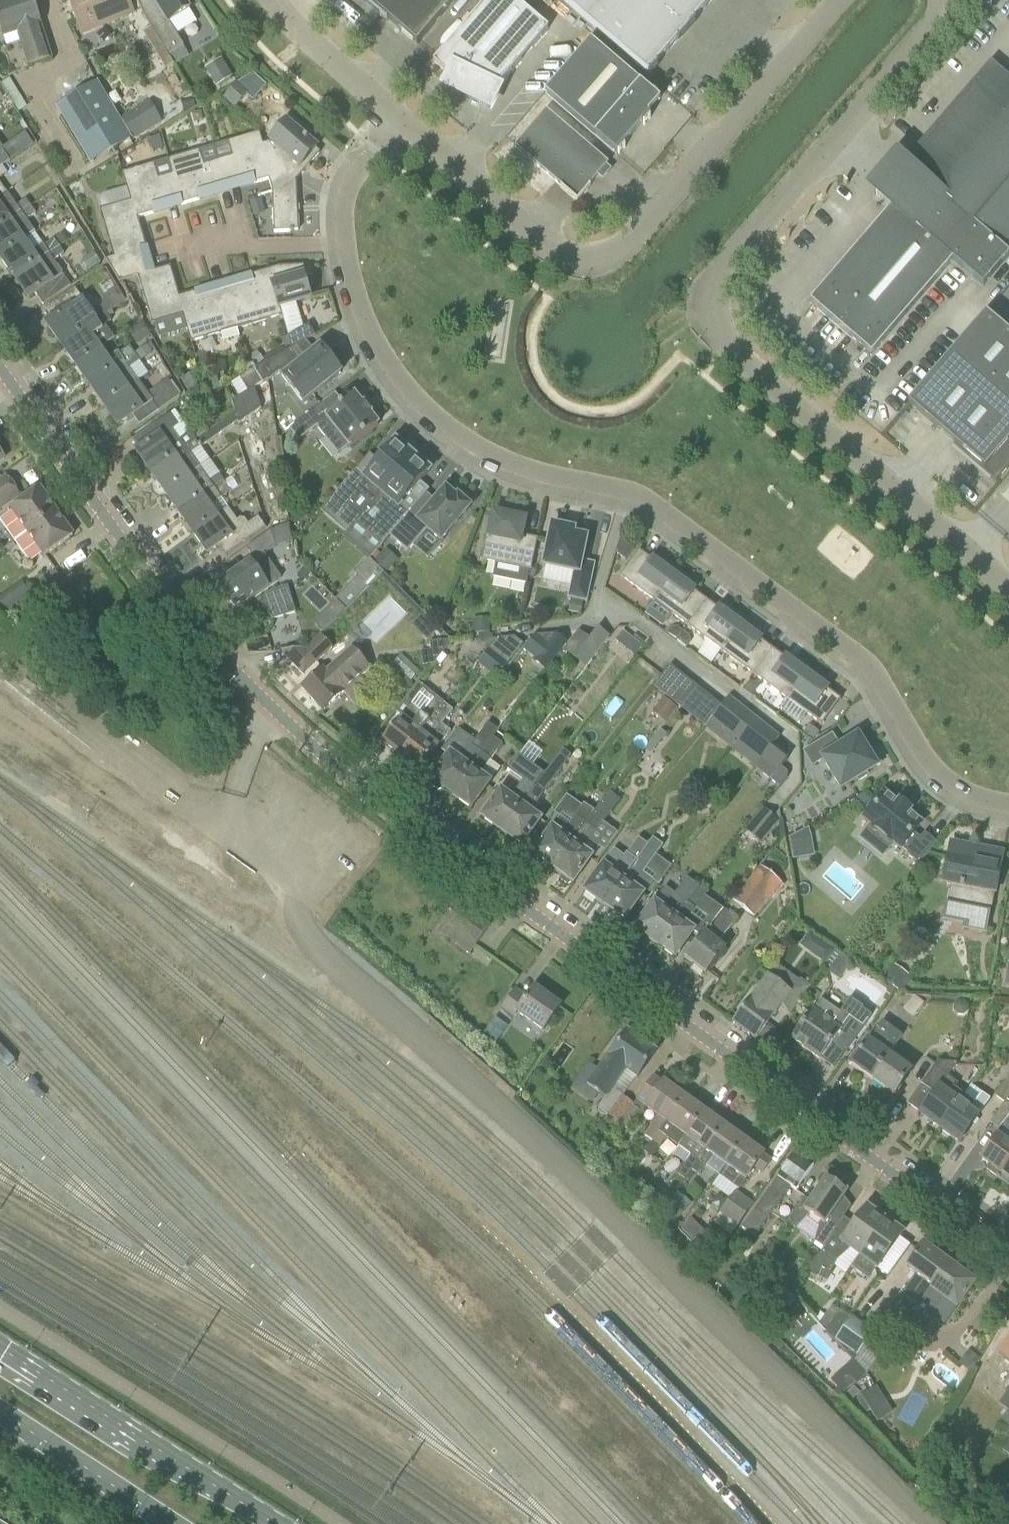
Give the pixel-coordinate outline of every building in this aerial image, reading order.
[(2,36),(18,31),(19,33),(16,34),(28,71),(52,63),(33,0),(10,0),(0,3),(0,28),(2,36)] [(78,23),(82,34),(134,13),(133,11),(129,0),(69,0),(78,23)] [(141,9),(144,17),(152,29),(169,56),(184,47),(170,23),(190,10),(184,0),(137,0),(141,9)] [(387,23),(389,21),(417,46),(418,44),(457,0),(360,0),(387,23)] [(446,87),(490,109),(499,91),(497,90),(549,30),(515,0),(488,0),(436,60),(434,63),(451,77),(446,87)] [(658,65),(678,41),(680,43),(716,0),(561,0),(599,32),(649,76),(650,75),(651,76),(659,67),(658,65)] [(169,56),(152,29),(144,34),(160,61),(169,56)] [(661,101),(660,100),(591,41),(546,93),(617,155),(618,154),(620,155),(626,148),(624,146),(643,124),(645,126),(651,119),(650,117),(650,116),(649,115),(661,101)] [(233,77),(222,59),(205,70),(217,88),(233,77)] [(996,273),(1008,257),(1008,83),(995,71),(910,169),(904,164),(877,195),(892,209),(810,303),(813,305),(872,356),(954,262),(983,287),(996,273)] [(120,122),(97,84),(58,107),(92,163),(131,140),(120,122)] [(243,101),(231,91),(223,99),(236,109),(243,101)] [(163,123),(150,102),(121,120),(134,141),(163,123)] [(547,111),(516,146),(562,187),(561,188),(578,203),(591,187),(590,186),(609,164),(547,111)] [(204,122),(202,112),(192,114),(195,124),(204,122)] [(263,145),(269,165),(275,164),(297,183),(297,181),(321,153),(305,140),(311,134),(293,118),(271,143),(264,145),(263,145)] [(273,179),(269,165),(263,145),(264,145),(260,133),(228,142),(233,158),(219,162),(226,186),(253,178),(255,184),(269,180),(273,179)] [(164,150),(160,137),(148,140),(150,148),(156,152),(164,150)] [(181,199),(180,199),(182,206),(201,200),(199,194),(226,186),(219,162),(214,147),(169,160),(181,199)] [(4,167),(11,163),(5,153),(0,156),(0,169),(4,167)] [(181,199),(169,160),(124,173),(132,201),(137,219),(138,219),(155,214),(153,207),(180,199),(181,199)] [(299,231),(297,183),(275,164),(269,165),(273,179),(269,180),(273,192),(275,233),(291,233),(294,233),(294,232),(299,231)] [(9,193),(0,180),(9,175),(4,167),(0,169),(0,199),(9,193)] [(32,206),(28,200),(19,206),(9,193),(0,199),(0,229),(32,206)] [(266,214),(262,200),(250,203),(254,218),(266,214)] [(141,250),(141,251),(147,249),(138,219),(137,219),(132,201),(101,210),(115,258),(141,250)] [(37,234),(28,221),(37,215),(32,206),(0,229),(0,257),(1,259),(37,234)] [(69,240),(64,233),(56,238),(61,246),(69,240)] [(15,278),(60,246),(56,240),(45,246),(37,234),(1,259),(15,278)] [(71,286),(54,263),(66,255),(60,246),(15,278),(30,299),(36,294),(44,306),(71,286)] [(141,250),(115,258),(107,260),(114,272),(144,263),(141,251),(141,250)] [(148,274),(144,263),(114,272),(120,283),(139,277),(148,275),(148,274)] [(148,275),(139,277),(153,324),(184,315),(179,298),(180,297),(171,267),(148,274),(148,275)] [(280,309),(281,309),(283,316),(288,337),(304,328),(296,304),(311,300),(304,276),(302,271),(304,270),(304,267),(279,268),(269,271),(280,309)] [(226,291),(237,330),(283,316),(281,309),(280,309),(269,271),(251,276),(253,283),(226,291)] [(75,288),(47,309),(55,320),(48,325),(62,346),(107,314),(103,307),(102,308),(93,313),(75,288)] [(102,308),(103,307),(107,314),(126,301),(118,288),(105,297),(102,308)] [(184,315),(192,344),(237,330),(226,291),(199,299),(197,292),(180,297),(179,298),(184,315)] [(100,348),(93,338),(105,330),(104,328),(112,321),(107,314),(62,346),(76,365),(100,348)] [(993,477),(991,479),(996,483),(1008,468),(1008,334),(987,314),(908,405),(985,471),(993,477)] [(137,346),(151,336),(142,322),(128,332),(137,346)] [(309,325),(304,328),(288,337),(291,346),(292,350),(307,342),(316,337),(309,325)] [(286,348),(291,346),(288,337),(283,339),(286,348)] [(152,353),(148,347),(147,346),(136,354),(140,362),(152,353)] [(119,353),(108,360),(100,348),(76,365),(90,386),(136,354),(135,353),(131,347),(120,355),(119,353)] [(299,366),(289,352),(255,370),(264,383),(268,379),(268,381),(279,372),(304,404),(342,374),(322,349),(299,366)] [(263,361),(257,352),(247,358),(253,368),(263,361)] [(140,362),(136,354),(90,386),(105,406),(140,382),(131,369),(140,362)] [(249,393),(255,388),(264,383),(255,370),(240,379),(249,393)] [(202,385),(194,373),(182,380),(189,393),(202,385)] [(221,389),(217,377),(206,380),(209,392),(221,389)] [(105,406),(119,427),(154,402),(160,411),(180,397),(169,380),(149,394),(140,382),(105,406)] [(236,414),(239,423),(239,422),(240,424),(262,410),(255,388),(249,393),(234,402),(236,413),(236,414)] [(322,422),(314,412),(290,430),(299,442),(317,428),(326,439),(338,454),(349,446),(351,449),(379,426),(371,415),(372,414),(365,405),(363,406),(355,396),(322,422)] [(239,423),(236,414),(196,441),(152,473),(166,493),(201,468),(192,455),(239,423)] [(186,438),(171,415),(154,426),(161,436),(137,452),(152,473),(196,441),(192,434),(186,438)] [(331,501),(357,523),(413,457),(396,443),(366,478),(357,470),(331,501)] [(413,457),(357,523),(383,546),(389,538),(409,515),(400,507),(430,472),(413,457)] [(220,475),(210,482),(201,468),(166,493),(180,514),(225,481),(220,475)] [(21,495),(8,477),(0,483),(0,510),(21,495)] [(225,481),(180,514),(194,534),(218,516),(219,517),(230,508),(223,499),(232,493),(225,481)] [(16,542),(57,513),(40,489),(12,509),(15,513),(1,522),(16,542)] [(389,538),(407,554),(428,530),(441,542),(471,508),(458,497),(457,499),(446,490),(429,510),(420,503),(409,515),(389,538)] [(267,529),(260,518),(249,525),(246,521),(241,521),(239,522),(230,508),(219,517),(218,516),(194,534),(208,554),(239,532),(246,543),(267,529)] [(74,537),(57,513),(16,542),(31,564),(45,555),(46,557),(47,556),(74,537)] [(487,535),(482,561),(532,571),(538,540),(522,537),(525,521),(494,515),(490,536),(487,535)] [(575,531),(571,530),(571,526),(557,523),(557,527),(553,526),(544,567),(574,573),(569,599),(589,603),(597,564),(582,561),(587,539),(574,536),(575,531)] [(272,531),(247,548),(256,561),(276,547),(272,531)] [(617,555),(626,561),(635,549),(622,540),(617,555)] [(386,575),(399,561),(387,549),(374,563),(386,575)] [(659,565),(640,551),(639,552),(621,577),(655,602),(677,571),(662,560),(659,565)] [(358,578),(369,589),(384,573),(370,559),(355,574),(358,578)] [(246,597),(249,602),(269,588),(252,563),(220,585),(234,605),(246,597)] [(56,583),(62,579),(56,571),(50,575),(56,583)] [(707,601),(689,587),(693,583),(677,571),(655,602),(688,627),(707,601)] [(369,589),(358,578),(349,586),(360,597),(369,589)] [(273,620),(296,613),(288,587),(272,592),(260,601),(273,620)] [(9,592),(0,598),(0,607),(6,616),(19,606),(9,592)] [(581,615),(584,602),(571,600),(569,613),(581,615)] [(729,609),(725,614),(707,601),(688,627),(721,651),(744,621),(729,609)] [(338,602),(329,610),(338,619),(346,611),(338,602)] [(473,619),(473,634),(491,634),(491,627),(490,619),(473,619)] [(774,650),(756,637),(759,632),(744,621),(721,651),(755,676),(774,650)] [(673,628),(668,634),(677,640),(683,631),(677,627),(673,628)] [(591,663),(610,638),(598,629),(591,639),(580,654),(591,663)] [(70,636),(63,630),(53,642),(60,648),(70,636)] [(634,656),(642,647),(645,642),(636,634),(632,639),(624,632),(616,642),(634,656)] [(685,633),(679,642),(687,648),(691,641),(690,637),(685,633)] [(334,648),(333,646),(323,636),(321,635),(306,649),(280,651),(304,677),(334,648)] [(557,652),(548,645),(535,635),(524,650),(535,658),(533,661),(544,669),(557,652)] [(496,679),(509,663),(525,644),(516,637),(498,638),(490,647),(487,651),(477,664),(496,679)] [(490,647),(498,638),(480,640),(479,646),(480,648),(487,651),(490,647)] [(451,641),(431,642),(435,665),(453,642),(451,641)] [(344,694),(360,680),(371,670),(354,649),(328,673),(325,670),(303,689),(324,712),(344,694)] [(795,659),(792,663),(774,650),(755,676),(788,701),(811,670),(795,659)] [(443,654),(437,663),(441,666),(448,658),(443,654)] [(679,706),(695,686),(671,666),(662,677),(655,686),(679,706)] [(841,700),(822,686),(826,681),(811,670),(788,701),(822,726),(840,701),(841,701),(841,700)] [(750,683),(744,691),(753,697),(759,689),(750,683)] [(403,717),(383,743),(402,758),(444,703),(419,684),(396,712),(403,717)] [(695,686),(679,706),(706,727),(711,721),(722,707),(695,686)] [(652,712),(665,723),(677,707),(664,697),(652,712)] [(737,742),(757,720),(729,698),(722,707),(711,721),(737,742)] [(402,758),(420,772),(453,731),(444,724),(454,711),(444,703),(402,758)] [(757,720),(737,742),(761,762),(773,746),(780,739),(757,720)] [(494,739),(500,731),(490,723),(462,760),(452,753),(451,754),(431,780),(433,781),(432,786),(439,790),(443,789),(452,795),(482,754),(494,739)] [(820,733),(810,726),(805,734),(815,741),(820,733)] [(645,750),(652,756),(668,735),(661,730),(645,750)] [(869,754),(859,737),(840,748),(833,736),(805,753),(814,766),(824,760),(842,789),(850,784),(858,779),(859,782),(868,776),(867,774),(882,765),(873,751),(869,754)] [(503,744),(494,739),(482,754),(452,795),(472,810),(491,783),(492,782),(481,774),(503,744)] [(773,746),(761,762),(755,768),(780,787),(788,777),(788,773),(782,768),(788,760),(789,759),(788,759),(773,746)] [(532,813),(572,756),(564,750),(545,775),(502,832),(523,847),(542,820),(532,813)] [(545,775),(519,756),(509,772),(523,782),(512,798),(502,791),(482,817),(502,832),(545,775)] [(561,880),(568,886),(572,883),(574,884),(592,859),(600,847),(606,851),(618,834),(604,824),(621,801),(610,793),(595,812),(591,817),(554,870),(562,876),(561,880)] [(909,852),(908,854),(920,864),(937,843),(925,833),(921,838),(915,833),(923,824),(910,813),(912,811),(900,801),(898,803),(886,793),(865,818),(902,849),(903,847),(909,852)] [(591,817),(595,812),(585,805),(580,812),(571,824),(561,817),(534,855),(535,856),(534,861),(541,866),(545,864),(554,870),(591,817)] [(764,809),(751,823),(768,837),(780,823),(773,817),(764,809)] [(812,838),(809,829),(791,838),(791,841),(794,860),(815,857),(812,838)] [(643,897),(654,882),(643,874),(664,846),(655,839),(638,862),(605,907),(625,922),(643,897)] [(978,852),(979,849),(951,844),(944,884),(951,885),(947,907),(991,915),(995,894),(996,894),(1002,859),(1004,854),(986,850),(986,853),(978,852)] [(612,855),(603,867),(585,892),(605,907),(638,862),(629,854),(625,859),(622,857),(620,860),(612,855)] [(764,865),(735,902),(755,918),(770,899),(773,901),(787,884),(764,865)] [(654,904),(636,929),(656,944),(685,904),(697,890),(696,890),(685,882),(664,911),(654,904)] [(707,925),(693,914),(707,893),(698,886),(696,890),(697,890),(685,904),(656,944),(676,959),(695,933),(699,936),(707,925)] [(475,946),(491,926),(458,904),(439,931),(469,954),(475,946)] [(706,976),(710,972),(726,952),(717,945),(737,920),(730,914),(728,915),(724,912),(686,959),(706,976)] [(835,951),(826,945),(816,958),(826,965),(835,951)] [(884,981),(896,990),(902,994),(913,978),(895,965),(884,981)] [(769,975),(757,991),(734,1024),(756,1040),(784,1003),(792,993),(769,975)] [(895,990),(888,986),(887,989),(888,995),(891,997),(893,994),(895,990)] [(512,1022),(519,1012),(544,1031),(561,1008),(535,989),(527,999),(515,990),(501,1011),(512,1022)] [(917,1014),(924,1004),(915,997),(907,1006),(917,1014)] [(847,1051),(863,1029),(872,1017),(864,1011),(864,1009),(851,999),(841,1013),(842,1014),(841,1015),(822,1001),(815,1012),(813,1010),(792,1039),(821,1060),(834,1042),(847,1051)] [(969,1012),(970,1006),(965,1001),(959,1000),(955,1004),(954,1011),(958,1015),(964,1016),(969,1012)] [(883,1023),(852,1065),(872,1080),(889,1056),(903,1038),(883,1023)] [(638,1079),(657,1052),(628,1031),(589,1085),(606,1098),(598,1108),(620,1124),(634,1105),(633,1105),(622,1096),(636,1077),(638,1079)] [(872,1080),(894,1096),(912,1072),(889,1056),(872,1080)] [(938,1063),(908,1105),(921,1114),(920,1115),(922,1117),(922,1120),(928,1124),(931,1123),(940,1129),(963,1097),(953,1090),(952,1079),(949,1077),(958,1064),(938,1063)] [(1008,1099),(1008,1078),(996,1096),(1006,1103),(1008,1099)] [(620,1124),(630,1132),(646,1110),(652,1113),(653,1111),(660,1116),(646,1136),(653,1142),(685,1098),(676,1091),(678,1088),(669,1081),(666,1084),(664,1083),(656,1095),(646,1088),(633,1105),(634,1105),(620,1124)] [(940,1129),(960,1144),(990,1100),(971,1087),(963,1097),(940,1129)] [(685,1098),(653,1142),(646,1152),(653,1158),(667,1139),(679,1147),(705,1112),(685,1098)] [(982,1160),(990,1166),(987,1170),(999,1178),(1008,1164),(1008,1126),(1007,1125),(1008,1122),(1008,1099),(1006,1103),(991,1124),(1002,1132),(982,1160)] [(724,1126),(705,1112),(679,1147),(674,1156),(687,1164),(679,1175),(686,1180),(693,1170),(724,1126)] [(744,1141),(724,1126),(693,1170),(701,1176),(707,1167),(719,1175),(744,1141)] [(765,1156),(744,1141),(719,1175),(739,1190),(755,1168),(761,1172),(770,1161),(764,1156),(765,1156)] [(757,1210),(743,1229),(755,1237),(772,1212),(790,1186),(797,1191),(815,1166),(796,1153),(756,1210),(757,1210)] [(999,1178),(1008,1186),(1008,1164),(999,1178)] [(788,1224),(798,1230),(812,1216),(823,1223),(816,1243),(823,1248),(840,1222),(831,1216),(847,1193),(841,1188),(843,1186),(836,1181),(833,1183),(828,1179),(812,1202),(805,1198),(788,1224)] [(663,1206),(671,1196),(653,1183),(646,1193),(663,1206)] [(730,1219),(744,1200),(735,1193),(720,1212),(730,1219)] [(665,1212),(677,1222),(691,1205),(679,1195),(665,1212)] [(744,1200),(730,1219),(738,1224),(753,1205),(744,1200)] [(823,1248),(825,1249),(808,1274),(827,1281),(838,1260),(839,1261),(851,1249),(878,1269),(904,1234),(897,1229),(900,1226),(889,1217),(877,1209),(874,1212),(868,1208),(856,1226),(845,1218),(841,1223),(840,1222),(823,1248)] [(742,1254),(751,1242),(740,1233),(731,1246),(742,1254)] [(710,1259),(721,1248),(713,1240),(702,1251),(710,1259)] [(879,1362),(878,1360),(905,1324),(914,1312),(950,1264),(925,1245),(909,1266),(917,1273),(874,1334),(851,1318),(835,1341),(868,1374),(879,1362)] [(950,1264),(914,1312),(905,1324),(926,1339),(934,1328),(926,1322),(942,1300),(955,1309),(976,1283),(950,1264)] [(826,1332),(835,1341),(851,1318),(841,1311),(826,1331),(826,1332)] [(999,1354),(1008,1361),(1008,1340),(999,1354)] [(970,1351),(960,1364),(971,1372),(981,1359),(970,1351)] [(846,1369),(832,1381),(843,1394),(857,1382),(846,1369)] [(878,1422),(882,1420),(871,1402),(883,1395),(877,1386),(862,1396),(878,1422)] [(999,1404),(1008,1412),(1008,1390),(999,1404)]
